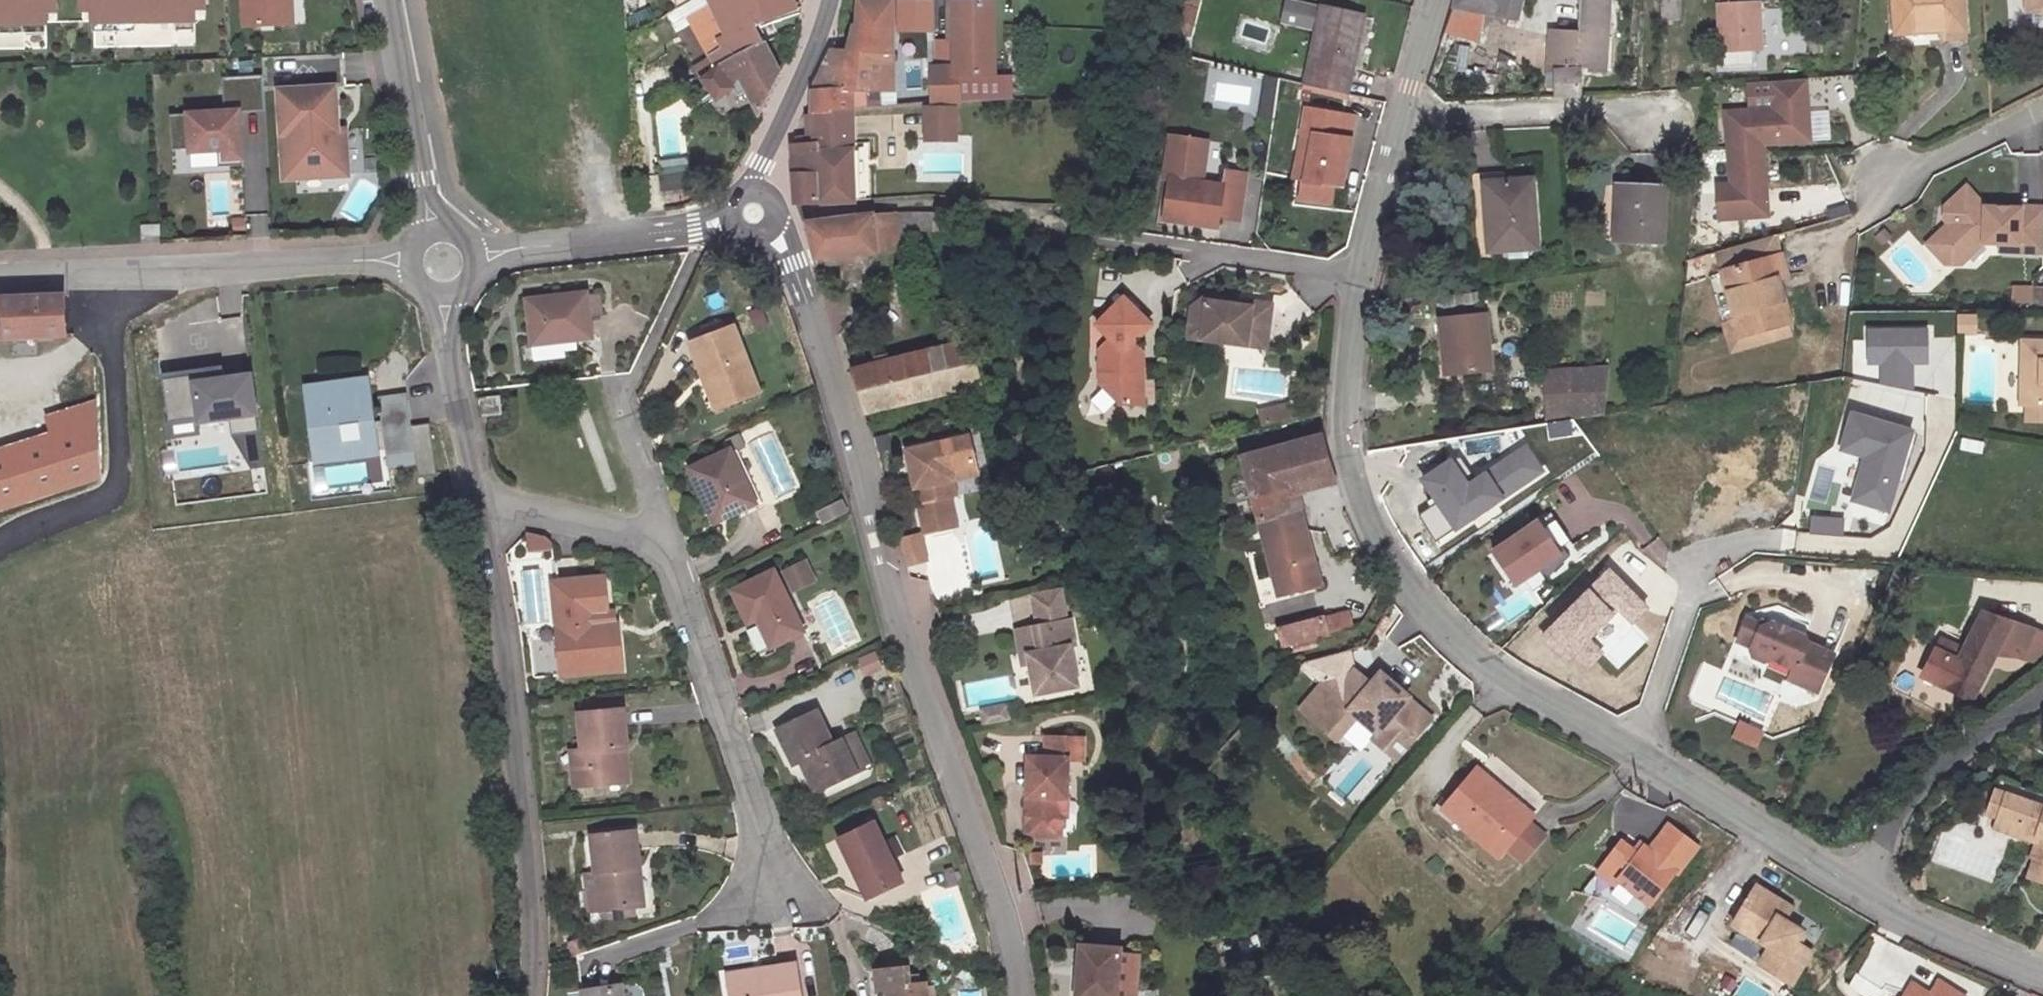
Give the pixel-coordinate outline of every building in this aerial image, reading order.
[(36,27),(36,15),(46,15),(46,0),(0,0),(0,27),(36,27)] [(73,15),(83,15),(84,27),(185,26),(185,13),(195,13),(195,0),(73,0),(73,15)] [(234,11),(246,11),(247,32),(283,31),(282,0),(234,0),(234,11)] [(686,0),(672,0),(671,10),(686,0)] [(760,43),(796,26),(790,0),(707,0),(708,3),(684,13),(713,66),(760,43)] [(1323,7),(1292,0),(1286,0),(1281,23),(1317,32),(1323,7)] [(1506,28),(1513,0),(1450,0),(1446,16),(1472,21),(1506,28)] [(1551,81),(1550,95),(1576,94),(1579,68),(1604,71),(1612,0),(1582,0),(1578,31),(1549,28),(1544,73),(1552,73),(1551,81)] [(1655,35),(1673,34),(1673,0),(1656,0),(1655,35)] [(1896,34),(1929,33),(1928,26),(1940,26),(1941,41),(1963,40),(1962,0),(1894,0),(1896,34)] [(2009,17),(2020,15),(2018,0),(2007,0),(2009,17)] [(2028,12),(2042,11),(2042,0),(2027,0),(2028,12)] [(1304,85),(1344,96),(1362,17),(1323,7),(1317,32),(1304,85)] [(840,100),(882,99),(880,9),(845,8),(845,61),(821,61),(812,78),(802,101),(805,120),(841,118),(840,100)] [(886,8),(887,36),(920,35),(920,8),(886,8)] [(944,9),(943,74),(945,74),(945,86),(948,85),(983,85),(983,66),(989,67),(989,45),(982,45),(982,32),(993,31),(993,10),(944,9)] [(1472,21),(1446,16),(1437,40),(1469,46),(1472,21)] [(1752,64),(1750,17),(1711,19),(1713,65),(1752,64)] [(1469,46),(1437,40),(1436,42),(1469,50),(1469,46)] [(760,43),(713,66),(695,77),(698,80),(707,76),(726,67),(759,58),(766,55),(760,43)] [(707,76),(698,80),(708,99),(725,90),(731,99),(743,92),(753,113),(774,72),(766,55),(759,58),(726,67),(707,76)] [(1552,73),(1544,73),(1543,80),(1551,81),(1552,73)] [(924,74),(923,114),(945,112),(949,112),(948,85),(945,86),(945,74),(943,74),(924,74)] [(1261,83),(1209,75),(1204,103),(1244,110),(1243,118),(1255,120),(1261,83)] [(215,118),(160,121),(162,156),(180,155),(180,158),(208,157),(209,173),(232,172),(230,117),(255,116),(253,82),(213,84),(215,118)] [(948,85),(949,112),(996,109),(996,84),(983,85),(948,85)] [(269,95),(272,184),(336,181),(335,158),(321,158),(320,137),(327,137),(325,93),(269,95)] [(1763,95),(1764,121),(1717,124),(1721,196),(1708,196),(1710,232),(1758,229),(1754,158),(1801,155),(1797,93),(1763,95)] [(1340,188),(1342,177),(1353,118),(1308,110),(1297,176),(1303,177),(1300,199),(1329,204),(1332,186),(1340,188)] [(946,147),(945,117),(914,119),(915,147),(946,147)] [(844,208),(843,118),(841,118),(805,120),(807,150),(784,151),(785,178),(787,210),(844,208)] [(1156,176),(1165,178),(1166,177),(1195,184),(1204,142),(1166,134),(1156,176)] [(662,158),(663,173),(684,171),(683,157),(662,158)] [(1195,184),(1166,177),(1165,178),(1157,216),(1206,227),(1208,217),(1227,221),(1238,177),(1218,172),(1215,188),(1195,184)] [(687,182),(657,184),(657,199),(687,198),(687,182)] [(2038,259),(2042,217),(2017,214),(2017,212),(1980,209),(1962,189),(1939,209),(1944,215),(1938,220),(1943,225),(1937,230),(1935,243),(1951,260),(1963,259),(1978,246),(1995,248),(1994,255),(2038,259)] [(1527,196),(1480,200),(1485,264),(1532,261),(1527,196)] [(1657,257),(1662,205),(1621,201),(1617,234),(1608,233),(1607,252),(1657,257)] [(951,235),(951,221),(903,218),(854,220),(793,229),(803,261),(889,255),(889,237),(951,235)] [(150,230),(130,231),(131,242),(150,241),(150,230)] [(1710,265),(1717,287),(1774,269),(1768,250),(1710,265)] [(1717,287),(1732,335),(1736,350),(1783,335),(1786,334),(1774,296),(1783,293),(1776,269),(1774,269),(1717,287)] [(525,296),(530,348),(588,341),(581,288),(525,296)] [(2012,292),(2012,313),(2042,314),(2042,291),(2012,292)] [(64,334),(62,294),(0,296),(0,336),(64,334)] [(1188,340),(1263,346),(1266,304),(1201,299),(1189,310),(1188,340)] [(1119,409),(1145,409),(1143,359),(1134,348),(1151,328),(1119,300),(1096,325),(1114,343),(1109,349),(1101,349),(1103,394),(1119,409)] [(752,331),(766,326),(760,309),(746,314),(752,331)] [(1957,318),(1958,335),(1969,335),(1969,316),(1957,318)] [(688,346),(700,375),(712,370),(725,403),(757,391),(731,328),(688,346)] [(1914,390),(1914,363),(1926,363),(1926,329),(1868,330),(1868,364),(1880,364),(1880,384),(1914,390)] [(1478,386),(1470,331),(1429,337),(1433,368),(1436,367),(1440,391),(1478,386)] [(1788,349),(1783,335),(1736,350),(1732,335),(1719,339),(1728,367),(1788,349)] [(2019,342),(2020,406),(2042,406),(2042,342),(2019,342)] [(844,375),(861,422),(979,389),(967,346),(844,375)] [(1612,365),(1544,375),(1550,419),(1607,410),(1612,365)] [(162,380),(210,373),(209,368),(162,375),(162,380)] [(224,378),(250,374),(249,370),(223,373),(224,378)] [(712,370),(700,375),(713,408),(725,403),(712,370)] [(162,380),(169,422),(198,418),(228,414),(231,435),(258,431),(250,374),(224,378),(223,373),(223,371),(215,372),(216,378),(211,378),(210,373),(162,380)] [(369,377),(318,383),(319,391),(370,384),(369,377)] [(318,383),(301,385),(310,459),(343,455),(342,442),(360,439),(361,451),(378,449),(370,384),(319,391),(318,383)] [(377,403),(381,428),(410,425),(406,399),(377,403)] [(92,406),(48,418),(49,436),(0,452),(0,508),(95,477),(92,406)] [(1841,448),(1865,455),(1852,498),(1888,508),(1911,430),(1851,413),(1841,448)] [(198,418),(169,422),(171,438),(200,434),(198,418)] [(410,425),(381,428),(386,468),(415,464),(410,425)] [(258,431),(231,435),(241,452),(261,450),(258,431)] [(1331,484),(1318,435),(1239,457),(1263,539),(1234,548),(1249,603),(1296,590),(1299,597),(1314,592),(1311,586),(1320,584),(1295,494),(1331,484)] [(969,437),(907,451),(926,531),(955,525),(949,500),(958,498),(955,480),(978,474),(969,437)] [(689,466),(714,521),(755,503),(730,448),(689,466)] [(261,450),(241,452),(250,469),(263,467),(261,450)] [(1504,484),(1525,471),(1517,459),(1496,472),(1504,484)] [(1459,496),(1468,490),(1452,465),(1443,471),(1459,496)] [(1468,490),(1459,496),(1443,471),(1415,489),(1430,513),(1410,526),(1426,551),(1533,482),(1525,471),(1504,484),(1496,472),(1468,490)] [(1812,517),(1811,533),(1842,534),(1843,518),(1812,517)] [(1541,524),(1528,532),(1550,565),(1563,557),(1541,524)] [(1528,532),(1482,562),(1504,595),(1550,565),(1528,532)] [(547,541),(530,537),(531,554),(553,552),(553,548),(547,541)] [(922,537),(903,542),(906,558),(926,553),(922,537)] [(926,553),(906,558),(909,566),(928,561),(926,553)] [(804,565),(785,573),(793,592),(812,584),(804,565)] [(1609,570),(1547,633),(1585,670),(1602,653),(1588,640),(1617,610),(1631,624),(1647,607),(1609,570)] [(800,636),(773,571),(727,592),(743,630),(756,625),(767,651),(800,636)] [(553,588),(561,681),(622,676),(618,628),(606,629),(606,620),(608,620),(605,584),(553,588)] [(1032,596),(1037,628),(1067,623),(1061,591),(1032,596)] [(1280,649),(1352,629),(1345,609),(1274,630),(1280,649)] [(2021,657),(2035,630),(1983,613),(1959,661),(1936,651),(1924,678),(1971,698),(1974,697),(2000,649),(2021,657)] [(1040,653),(1028,656),(1030,666),(1036,695),(1076,688),(1068,649),(1076,648),(1072,621),(1067,623),(1037,628),(1035,629),(1040,653)] [(745,629),(756,655),(765,651),(754,625),(745,629)] [(1030,666),(1028,656),(1040,653),(1035,629),(1016,633),(1023,667),(1030,666)] [(2021,657),(2041,664),(2042,661),(2042,633),(2035,630),(2021,657)] [(1739,632),(1730,650),(1742,654),(1738,663),(1742,668),(1757,675),(1763,672),(1783,682),(1778,692),(1806,704),(1823,668),(1799,657),(1795,649),(1768,636),(1757,640),(1739,632)] [(1357,680),(1371,663),(1366,647),(1329,658),(1345,671),(1357,680)] [(1726,657),(1738,663),(1742,654),(1730,650),(1726,657)] [(873,651),(856,658),(862,676),(880,669),(873,651)] [(1318,704),(1355,734),(1374,712),(1393,728),(1416,748),(1446,713),(1423,696),(1427,691),(1397,668),(1389,677),(1371,663),(1357,680),(1345,671),(1318,704)] [(981,711),(984,725),(1009,720),(1006,706),(981,711)] [(570,752),(574,789),(616,784),(611,748),(626,746),(621,708),(579,714),(583,750),(570,752)] [(818,714),(777,732),(793,768),(803,764),(814,790),(858,771),(846,742),(833,747),(818,714)] [(1416,748),(1393,728),(1390,731),(1391,737),(1409,751),(1414,751),(1416,748)] [(1032,763),(1029,844),(1060,846),(1061,827),(1071,827),(1073,767),(1085,767),(1086,745),(1051,744),(1050,763),(1032,763)] [(1351,753),(1326,778),(1353,805),(1378,780),(1351,753)] [(1447,804),(1512,868),(1526,854),(1537,865),(1559,842),(1549,831),(1556,825),(1490,760),(1447,804)] [(1997,819),(2010,794),(1998,789),(1986,815),(1997,819)] [(2017,841),(2033,847),(2042,828),(2042,808),(2010,794),(1997,819),(2021,829),(2017,841)] [(1992,830),(2017,841),(2021,829),(1997,819),(1992,830)] [(1612,894),(1643,918),(1680,870),(1683,872),(1704,845),(1672,822),(1653,849),(1647,843),(1639,852),(1626,845),(1592,888),(1612,894)] [(878,825),(839,840),(863,899),(899,886),(878,825)] [(584,840),(592,910),(639,904),(633,870),(641,869),(637,832),(584,840)] [(2030,867),(2042,872),(2042,837),(2030,867)] [(1044,863),(1032,862),(1032,873),(1043,874),(1044,863)] [(1774,931),(1769,941),(1774,944),(1765,961),(1796,980),(1817,945),(1803,936),(1809,925),(1791,915),(1797,902),(1763,884),(1746,913),(1774,931)] [(1740,922),(1769,941),(1774,931),(1746,913),(1740,922)] [(1075,995),(1113,995),(1118,951),(1080,947),(1075,995)] [(1113,995),(1135,995),(1139,954),(1118,951),(1113,995)] [(794,964),(764,970),(765,975),(728,982),(731,995),(799,995),(794,964)] [(926,981),(911,983),(907,969),(874,975),(878,995),(928,995),(926,981)] [(1938,981),(1929,995),(1912,984),(1904,995),(1962,995),(1938,981)] [(617,987),(579,994),(579,995),(618,995),(617,987)]
